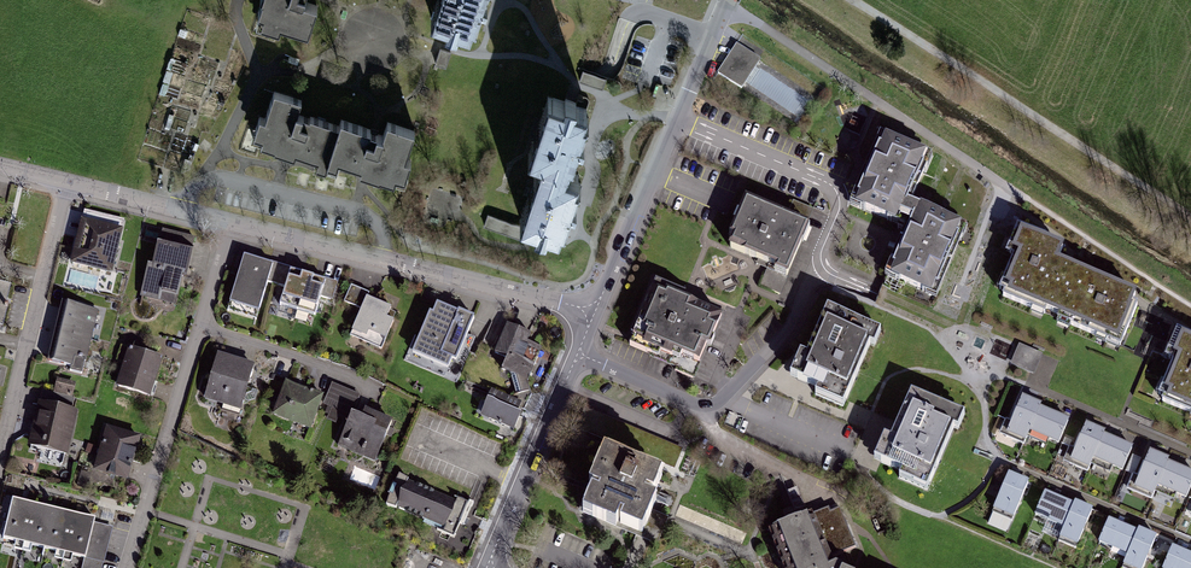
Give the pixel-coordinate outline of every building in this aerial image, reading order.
[(263,2),(264,2),(259,16),(265,18),(262,27),(280,32),(282,27),(309,36),(318,9),(304,4),(306,0),(263,0),(263,2)] [(427,18),(467,33),(479,1),(479,0),(434,0),(427,18)] [(738,38),(718,69),(743,85),(763,54),(738,38)] [(302,101),(274,92),(266,118),(260,117),(253,139),(263,142),(261,147),(286,155),(336,171),(338,165),(366,174),(397,184),(414,132),(388,123),(385,134),(342,120),(339,130),(297,117),(302,101)] [(585,113),(546,100),(527,158),(542,163),(521,225),(559,238),(580,177),(565,172),(585,113)] [(935,157),(879,134),(850,204),(905,229),(885,278),(940,300),(969,229),(914,206),(923,185),(935,157)] [(807,225),(743,197),(723,242),(787,270),(807,225)] [(123,229),(83,219),(75,250),(72,264),(112,273),(123,229)] [(194,238),(162,229),(153,263),(148,261),(139,295),(177,304),(194,238)] [(1062,252),(1017,232),(1006,255),(1017,259),(999,298),(1123,353),(1142,309),(1054,269),(1062,252)] [(274,265),(245,256),(230,307),(259,315),(274,265)] [(760,284),(780,292),(785,278),(766,270),(760,284)] [(327,283),(292,273),(282,307),(317,317),(327,283)] [(0,280),(0,324),(3,324),(8,305),(6,302),(11,283),(0,280)] [(722,314),(653,286),(629,344),(698,372),(722,314)] [(100,308),(69,300),(61,329),(53,359),(72,364),(71,368),(82,371),(85,360),(87,360),(100,308)] [(396,312),(365,300),(352,335),(382,347),(396,312)] [(472,317),(434,302),(414,354),(452,369),(472,317)] [(877,326),(824,305),(795,377),(818,386),(814,398),(844,409),(877,326)] [(546,345),(508,328),(492,363),(530,380),(546,345)] [(1169,335),(1162,352),(1173,357),(1163,381),(1167,383),(1158,406),(1190,420),(1190,344),(1169,335)] [(1043,353),(1019,342),(1010,363),(1034,373),(1043,353)] [(162,359),(129,349),(118,385),(151,395),(153,387),(162,359)] [(255,367),(217,355),(204,396),(242,408),(255,367)] [(322,398),(285,384),(274,414),(311,427),(322,398)] [(522,404),(524,398),(492,387),(490,393),(522,404)] [(965,414),(911,391),(891,437),(884,434),(873,458),(902,471),(899,478),(926,490),(954,426),(959,428),(965,414)] [(523,408),(489,395),(481,417),(514,430),(523,408)] [(1072,420),(1022,399),(1009,428),(1060,449),(1072,420)] [(674,466),(682,447),(575,402),(567,421),(674,466)] [(77,411),(39,403),(27,452),(66,461),(77,411)] [(392,422),(359,408),(342,447),(375,461),(392,422)] [(139,435),(105,425),(93,469),(127,478),(139,435)] [(1134,449),(1083,427),(1073,453),(1123,474),(1134,449)] [(663,474),(605,451),(582,510),(641,535),(652,509),(660,490),(656,489),(659,483),(663,474)] [(1149,452),(1138,476),(1187,497),(1190,487),(1190,470),(1149,452)] [(1030,484),(1006,475),(991,514),(1015,523),(1030,484)] [(469,508),(412,482),(399,511),(435,527),(455,537),(463,520),(469,508)] [(1093,509),(1044,490),(1034,516),(1063,527),(1058,540),(1078,548),(1093,509)] [(96,515),(10,494),(0,535),(86,556),(94,522),(96,515)] [(680,505),(676,517),(743,544),(748,532),(680,505)] [(771,531),(787,567),(836,567),(832,559),(858,548),(840,508),(829,513),(827,509),(771,531)] [(652,509),(641,535),(657,542),(669,515),(652,509)] [(1108,518),(1098,543),(1127,555),(1122,567),(1145,567),(1157,537),(1108,518)] [(94,522),(86,556),(83,567),(102,567),(113,527),(94,522)] [(1172,546),(1163,567),(1190,567),(1190,553),(1172,546)]
